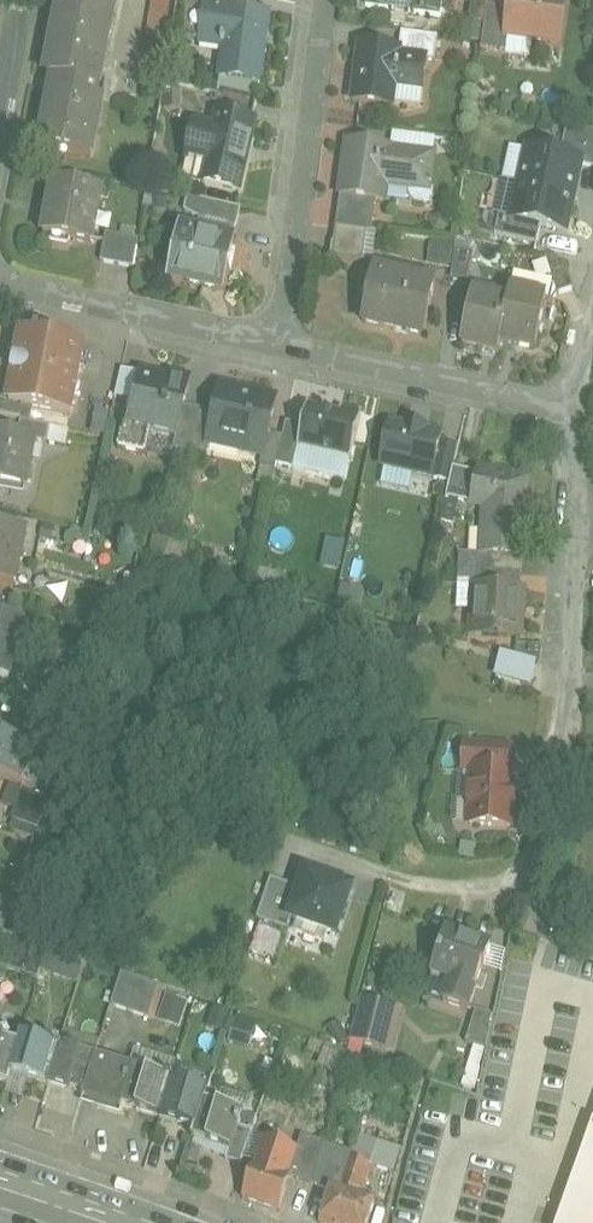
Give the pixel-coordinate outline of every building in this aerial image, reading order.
[(47,79),(54,80),(41,148),(43,149),(44,146),(67,151),(66,155),(91,159),(102,101),(96,99),(115,0),(62,0),(47,79)] [(144,56),(168,59),(177,0),(152,0),(144,56)] [(172,39),(200,44),(205,7),(197,6),(198,0),(178,0),(172,39)] [(197,6),(205,7),(205,5),(235,9),(237,0),(198,0),(197,6)] [(367,7),(389,10),(391,0),(368,0),(367,7)] [(417,0),(415,13),(442,17),(444,0),(417,0)] [(470,22),(486,24),(488,7),(489,0),(473,0),(470,22)] [(562,0),(514,0),(512,10),(509,37),(510,37),(561,43),(566,1),(562,0)] [(235,9),(205,5),(205,7),(200,44),(200,45),(224,48),(220,80),(221,80),(260,86),(270,14),(235,9)] [(512,10),(488,7),(486,24),(482,50),(508,53),(510,37),(509,37),(512,10)] [(440,37),(403,32),(401,47),(430,51),(429,59),(437,60),(440,37)] [(401,47),(363,42),(359,67),(366,67),(361,102),(354,101),(354,103),(396,108),(399,85),(425,88),(429,59),(430,51),(401,47)] [(260,86),(221,80),(218,95),(223,96),(257,104),(260,86)] [(257,104),(223,96),(218,116),(253,124),(257,104)] [(253,124),(218,116),(215,130),(196,126),(188,162),(207,167),(203,186),(240,194),(255,124),(253,124)] [(392,148),(348,142),(341,196),(385,202),(387,185),(430,190),(434,157),(392,151),(392,148)] [(530,150),(522,185),(574,197),(581,161),(530,150)] [(103,193),(55,184),(45,237),(92,246),(103,193)] [(566,232),(574,197),(522,185),(514,220),(566,232)] [(242,209),(205,200),(200,220),(238,229),(242,209)] [(374,216),(339,211),(337,228),(368,232),(372,232),(374,216)] [(368,232),(337,228),(333,258),(364,262),(368,232)] [(236,244),(181,232),(172,278),(174,278),(176,269),(190,273),(188,282),(226,290),(231,268),(229,267),(234,246),(236,246),(236,244)] [(139,240),(107,234),(102,263),(135,268),(139,240)] [(475,253),(456,251),(453,279),(471,282),(475,253)] [(575,290),(567,262),(548,258),(560,295),(575,290)] [(437,285),(376,271),(375,273),(379,273),(373,299),(370,298),(364,321),(385,326),(386,325),(408,330),(407,332),(425,337),(437,285)] [(548,301),(513,293),(510,305),(501,343),(535,352),(548,301)] [(510,305),(474,296),(462,345),(499,353),(501,343),(510,305)] [(84,347),(24,335),(19,362),(16,362),(13,377),(16,377),(11,403),(11,404),(35,409),(71,416),(84,347)] [(143,374),(134,415),(128,413),(120,449),(148,455),(153,432),(177,438),(179,438),(186,406),(191,381),(172,377),(171,381),(143,374)] [(278,401),(222,388),(215,417),(209,444),(211,445),(264,456),(265,457),(270,435),(278,401)] [(11,404),(11,403),(0,401),(0,417),(22,421),(32,423),(35,409),(11,404)] [(202,410),(186,406),(179,438),(177,438),(175,448),(193,452),(201,414),(202,410)] [(308,407),(299,448),(352,460),(362,414),(342,410),(341,415),(308,407)] [(215,417),(201,414),(193,452),(209,455),(211,445),(209,444),(215,417)] [(32,423),(22,421),(20,437),(36,440),(36,441),(48,444),(51,427),(32,423)] [(407,430),(391,426),(382,466),(434,477),(443,437),(426,433),(427,429),(409,424),(407,430)] [(0,433),(0,485),(2,486),(2,484),(26,489),(25,490),(27,491),(36,441),(36,440),(20,437),(0,433)] [(284,438),(270,435),(265,457),(264,456),(261,468),(277,472),(284,438)] [(479,475),(454,470),(447,500),(472,506),(479,475)] [(530,482),(480,471),(479,475),(472,506),(491,510),(490,517),(487,517),(484,557),(462,555),(460,571),(497,573),(498,558),(524,559),(526,559),(530,482)] [(0,526),(0,583),(17,586),(17,585),(15,584),(24,533),(26,533),(26,531),(0,526)] [(524,559),(498,558),(497,573),(523,575),(524,559)] [(497,573),(460,571),(460,586),(476,587),(496,588),(497,573)] [(523,575),(497,573),(496,588),(522,590),(523,575)] [(496,588),(476,587),(474,630),(500,632),(500,637),(522,638),(524,590),(522,590),(496,588)] [(0,618),(0,678),(10,681),(26,625),(0,618)] [(526,686),(530,661),(491,655),(487,681),(526,686)] [(0,738),(0,778),(23,785),(35,750),(0,738)] [(510,747),(467,744),(465,771),(475,771),(475,769),(509,771),(510,747)] [(509,771),(475,769),(475,771),(472,826),(513,828),(514,810),(516,810),(517,789),(515,789),(516,771),(509,771)] [(49,801),(22,791),(12,820),(40,829),(49,801)] [(353,889),(308,874),(302,890),(292,919),(293,920),(337,935),(353,889)] [(302,890),(272,879),(258,920),(289,931),(293,920),(292,919),(302,890)] [(0,916),(0,932),(4,933),(8,919),(0,916)] [(470,939),(449,932),(433,978),(435,978),(437,973),(454,978),(446,1005),(470,1013),(484,969),(486,970),(492,950),(469,942),(470,939)] [(4,933),(0,944),(0,967),(39,981),(50,949),(4,933)] [(160,987),(123,974),(113,1007),(150,1019),(160,987)] [(389,1008),(361,1000),(352,1038),(389,1048),(396,1020),(389,1008)] [(495,1016),(479,1012),(469,1044),(488,1050),(495,1016)] [(60,1047),(23,1036),(21,1045),(21,1046),(13,1073),(14,1073),(49,1084),(60,1047)] [(0,1039),(0,1081),(10,1084),(14,1073),(13,1073),(21,1046),(21,1045),(0,1039)] [(98,1059),(60,1047),(49,1084),(86,1095),(87,1096),(98,1059)] [(461,1087),(471,1089),(479,1049),(469,1047),(461,1087)] [(135,1070),(98,1059),(87,1096),(86,1095),(85,1100),(123,1112),(125,1107),(124,1107),(135,1070)] [(169,1080),(135,1070),(124,1107),(125,1107),(161,1118),(173,1079),(170,1079),(169,1080)] [(210,1093),(175,1082),(175,1080),(173,1079),(161,1118),(197,1130),(198,1130),(206,1103),(207,1103),(210,1093)] [(207,1103),(206,1103),(198,1130),(197,1130),(194,1140),(231,1152),(232,1152),(239,1128),(241,1128),(242,1124),(241,1123),(243,1114),(207,1103)] [(241,1128),(239,1128),(232,1152),(231,1152),(228,1161),(243,1166),(254,1133),(241,1128)] [(326,1144),(303,1137),(298,1152),(299,1153),(291,1177),(293,1178),(293,1179),(315,1186),(326,1144)] [(563,1222),(592,1222),(592,1138),(563,1222)] [(341,1190),(335,1188),(323,1222),(371,1222),(378,1202),(363,1197),(380,1148),(358,1141),(341,1190)] [(403,1146),(389,1142),(382,1168),(396,1171),(403,1146)] [(270,1168),(257,1164),(245,1200),(281,1213),(293,1179),(293,1178),(291,1177),(299,1153),(298,1152),(277,1145),(270,1168)] [(336,1167),(322,1163),(315,1188),(329,1192),(336,1167)]
